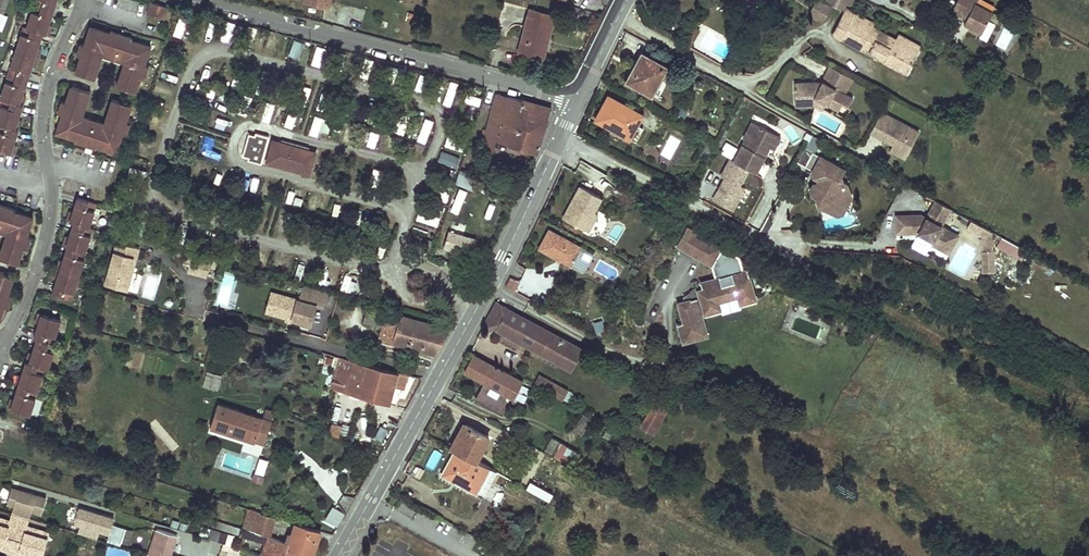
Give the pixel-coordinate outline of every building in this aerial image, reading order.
[(4,13),(8,0),(0,0),(0,12),(4,13)] [(33,4),(53,10),(56,0),(35,0),(33,4)] [(304,2),(329,9),(331,0),(304,0),(304,2)] [(808,12),(823,20),(831,6),(820,0),(815,0),(808,12)] [(826,0),(843,10),(846,4),(848,0),(826,0)] [(952,12),(966,20),(964,25),(981,34),(992,14),(976,6),(978,1),(976,0),(959,0),(952,12)] [(150,2),(146,13),(164,19),(168,8),(150,2)] [(53,10),(33,4),(25,28),(42,33),(45,34),(49,24),(53,10)] [(530,9),(519,52),(540,57),(545,39),(547,40),(554,15),(530,9)] [(833,36),(841,40),(852,18),(872,28),(874,24),(846,10),(833,36)] [(861,50),(872,28),(852,18),(841,40),(861,50)] [(109,33),(89,26),(83,44),(80,43),(76,54),(81,56),(75,73),(94,79),(100,59),(97,57),(100,47),(109,50),(107,55),(118,58),(120,54),(128,57),(125,66),(122,65),(115,86),(135,92),(141,74),(145,76),(148,64),(145,63),(150,46),(131,40),(132,37),(110,30),(109,33)] [(42,33),(25,28),(23,27),(15,51),(35,57),(38,47),(42,33)] [(895,40),(872,28),(861,50),(868,54),(870,51),(885,59),(884,62),(906,73),(917,53),(895,41),(895,40)] [(895,41),(917,53),(920,46),(898,35),(895,40),(895,41)] [(299,57),(304,41),(294,38),(289,54),(299,57)] [(109,50),(100,47),(97,57),(100,59),(102,53),(107,55),(109,50)] [(35,57),(15,51),(7,74),(27,80),(32,66),(35,57)] [(870,51),(868,54),(884,62),(885,59),(870,51)] [(667,66),(641,52),(634,66),(636,67),(628,82),(649,94),(657,78),(660,80),(667,66)] [(801,55),(804,67),(813,65),(810,53),(801,55)] [(128,57),(120,54),(118,58),(124,60),(122,65),(125,66),(128,57)] [(852,78),(829,66),(821,81),(820,84),(816,84),(816,81),(801,82),(801,86),(794,86),(795,102),(807,102),(806,98),(814,97),(826,103),(838,110),(842,103),(848,106),(853,97),(845,93),(852,78)] [(7,74),(0,96),(0,98),(3,98),(20,103),(22,95),(27,80),(7,74)] [(660,80),(657,78),(649,94),(651,95),(660,80)] [(90,92),(71,86),(66,102),(61,101),(58,112),(62,113),(55,132),(75,138),(74,140),(96,147),(96,145),(116,151),(123,132),(127,134),(130,122),(126,121),(131,105),(111,99),(105,118),(108,120),(105,130),(96,127),(97,124),(86,121),(85,124),(76,121),(80,110),(83,111),(90,92)] [(467,89),(466,102),(480,103),(481,90),(467,89)] [(496,142),(536,154),(551,109),(497,94),(486,131),(484,130),(479,148),(493,152),(496,142)] [(608,96),(595,119),(629,138),(642,114),(608,96)] [(795,106),(811,106),(822,111),(826,103),(814,97),(806,98),(807,102),(795,102),(795,106)] [(3,98),(0,107),(0,123),(15,128),(18,119),(22,105),(20,103),(3,98)] [(83,111),(80,110),(76,121),(85,124),(86,121),(81,119),(83,111)] [(288,110),(284,126),(293,128),(297,112),(288,110)] [(881,111),(871,131),(893,143),(909,151),(919,130),(881,111)] [(309,134),(318,136),(322,116),(314,114),(309,134)] [(424,117),(419,139),(427,141),(432,118),(424,117)] [(108,120),(105,118),(103,126),(97,124),(96,127),(105,130),(108,120)] [(0,123),(0,150),(10,154),(13,144),(18,129),(15,128),(0,123)] [(734,162),(747,169),(755,173),(768,147),(773,149),(779,137),(753,123),(744,139),(746,140),(734,162)] [(364,144),(374,147),(379,132),(369,129),(364,144)] [(261,163),(269,135),(255,132),(255,135),(249,133),(243,155),(248,157),(248,159),(261,163)] [(445,144),(459,149),(463,139),(449,134),(445,144)] [(670,135),(660,156),(671,161),(681,140),(670,135)] [(273,141),(266,163),(275,165),(276,161),(301,168),(300,172),(309,174),(315,153),(273,141)] [(725,141),(719,152),(732,158),(737,147),(725,141)] [(906,157),(909,151),(893,143),(890,149),(906,157)] [(442,150),(438,160),(457,166),(460,156),(442,150)] [(842,196),(850,193),(847,184),(842,181),(840,176),(844,169),(813,152),(805,166),(813,170),(813,171),(814,175),(814,183),(811,188),(815,191),(817,195),(821,197),(823,205),(831,202),(841,207),(842,196)] [(747,169),(730,160),(721,177),(725,179),(727,180),(726,183),(723,181),(713,201),(731,210),(744,188),(739,185),(747,169)] [(301,168),(276,161),(275,165),(300,172),(301,168)] [(377,181),(380,172),(366,168),(363,177),(377,181)] [(455,183),(473,189),(477,175),(460,170),(455,183)] [(459,187),(451,211),(459,213),(466,189),(459,187)] [(602,198),(580,187),(573,199),(576,201),(574,205),(571,204),(563,218),(584,230),(593,213),(602,198)] [(841,215),(845,214),(851,197),(850,193),(842,196),(841,207),(831,202),(823,205),(826,213),(841,215)] [(96,202),(77,196),(72,212),(70,221),(74,222),(89,226),(96,202)] [(927,218),(922,215),(901,216),(902,233),(919,233),(934,241),(932,244),(950,254),(960,236),(942,226),(951,209),(937,201),(927,218)] [(2,228),(2,225),(7,227),(11,228),(8,238),(5,238),(0,252),(0,259),(17,264),(23,246),(27,247),(31,236),(27,235),(33,218),(13,212),(14,209),(0,205),(0,228),(2,228)] [(416,219),(437,225),(440,215),(419,209),(416,219)] [(598,215),(593,213),(584,230),(588,232),(598,215)] [(89,226),(74,222),(69,236),(66,246),(84,251),(92,227),(89,226)] [(7,227),(2,225),(2,228),(7,230),(5,238),(8,238),(11,228),(7,227)] [(686,228),(676,247),(707,264),(710,263),(715,279),(700,283),(702,289),(690,293),(692,300),(677,304),(683,323),(677,325),(683,343),(696,339),(694,335),(706,331),(700,314),(704,313),(704,314),(720,310),(717,302),(737,296),(739,304),(755,299),(746,269),(742,270),(738,257),(686,228)] [(551,229),(540,250),(573,268),(584,247),(551,229)] [(476,238),(448,230),(443,248),(471,256),(476,238)] [(1000,236),(996,246),(1022,258),(1027,248),(1000,236)] [(421,238),(417,249),(429,253),(432,241),(421,238)] [(135,257),(138,247),(116,241),(104,284),(126,290),(129,279),(127,278),(133,256),(135,257)] [(84,251),(66,246),(62,261),(59,270),(77,276),(84,251)] [(996,249),(984,248),(982,270),(994,272),(996,249)] [(129,279),(135,257),(133,256),(127,278),(129,279)] [(77,276),(59,270),(56,279),(52,294),(70,300),(77,276)] [(329,282),(332,273),(322,271),(320,279),(329,282)] [(4,304),(8,306),(12,293),(8,292),(13,277),(0,272),(0,317),(4,304)] [(224,274),(215,304),(227,307),(235,277),(224,274)] [(510,276),(506,285),(516,289),(520,280),(510,276)] [(325,307),(329,292),(304,285),(299,300),(280,294),(274,314),(287,318),(292,319),(311,324),(316,305),(325,307)] [(274,314),(280,294),(272,292),(266,312),(274,314)] [(484,324),(569,370),(582,349),(496,303),(484,324)] [(367,307),(363,323),(381,328),(385,312),(367,307)] [(36,339),(52,344),(61,319),(41,313),(38,324),(33,338),(36,339)] [(386,313),(380,339),(436,354),(451,328),(434,324),(433,325),(386,313)] [(29,362),(45,368),(48,369),(56,345),(52,344),(36,339),(32,353),(29,362)] [(513,399),(521,382),(521,381),(506,372),(505,373),(472,355),(464,372),(484,383),(490,386),(487,392),(484,391),(478,401),(485,405),(485,404),(489,406),(489,407),(497,412),(503,401),(497,398),(500,392),(506,395),(513,399)] [(340,359),(330,390),(389,406),(397,374),(340,359)] [(18,385),(37,391),(45,368),(29,362),(25,361),(21,376),(18,385)] [(220,375),(209,372),(205,385),(217,388),(220,375)] [(545,379),(541,388),(568,402),(572,394),(545,379)] [(490,386),(484,383),(475,399),(478,401),(484,391),(487,392),(490,386)] [(14,398),(10,408),(29,415),(37,391),(18,385),(14,398)] [(503,401),(497,412),(502,415),(506,395),(500,392),(497,398),(503,401)] [(645,431),(662,400),(657,397),(639,428),(645,431)] [(645,431),(654,435),(670,404),(662,400),(645,431)] [(271,421),(219,403),(211,426),(254,441),(260,425),(268,428),(271,421)] [(572,430),(581,436),(592,420),(582,414),(572,430)] [(328,435),(337,437),(341,426),(324,422),(321,432),(329,434),(328,435)] [(468,487),(477,492),(489,468),(476,461),(488,437),(485,435),(486,433),(478,429),(477,431),(463,424),(450,448),(455,450),(443,473),(468,487)] [(260,425),(254,441),(263,444),(268,428),(260,425)] [(545,451),(553,455),(560,442),(551,438),(545,451)] [(561,441),(554,456),(566,463),(574,448),(561,441)] [(262,482),(269,459),(259,456),(251,479),(262,482)] [(526,489),(549,501),(560,481),(552,477),(554,473),(539,464),(526,489)] [(466,491),(482,499),(496,472),(489,468),(477,492),(468,487),(466,491)] [(11,514),(29,519),(32,511),(42,514),(46,499),(11,488),(7,504),(14,506),(11,514)] [(333,504),(324,518),(337,526),(345,512),(333,504)] [(97,538),(99,531),(109,534),(114,514),(80,506),(73,531),(97,538)] [(260,512),(249,509),(242,529),(268,536),(271,537),(276,518),(260,513),(260,512)] [(9,522),(0,519),(0,542),(3,543),(1,548),(19,553),(20,548),(34,552),(42,555),(48,533),(27,527),(29,519),(11,514),(9,522)] [(173,518),(171,525),(186,529),(188,523),(173,518)] [(288,543),(286,552),(299,555),(312,555),(320,531),(295,523),(288,543)] [(112,525),(108,540),(121,544),(126,529),(112,525)] [(223,543),(231,545),(233,535),(211,528),(208,538),(223,543)] [(242,529),(241,528),(238,537),(264,545),(268,536),(242,529)] [(157,529),(148,555),(153,555),(170,555),(176,535),(157,529)] [(268,536),(264,545),(261,555),(264,555),(270,555),(276,539),(271,537),(268,536)] [(636,547),(648,551),(651,540),(639,536),(636,547)] [(276,539),(270,555),(299,555),(286,552),(288,543),(276,539)] [(238,555),(239,555),(241,548),(231,545),(223,543),(221,550),(238,555)]
